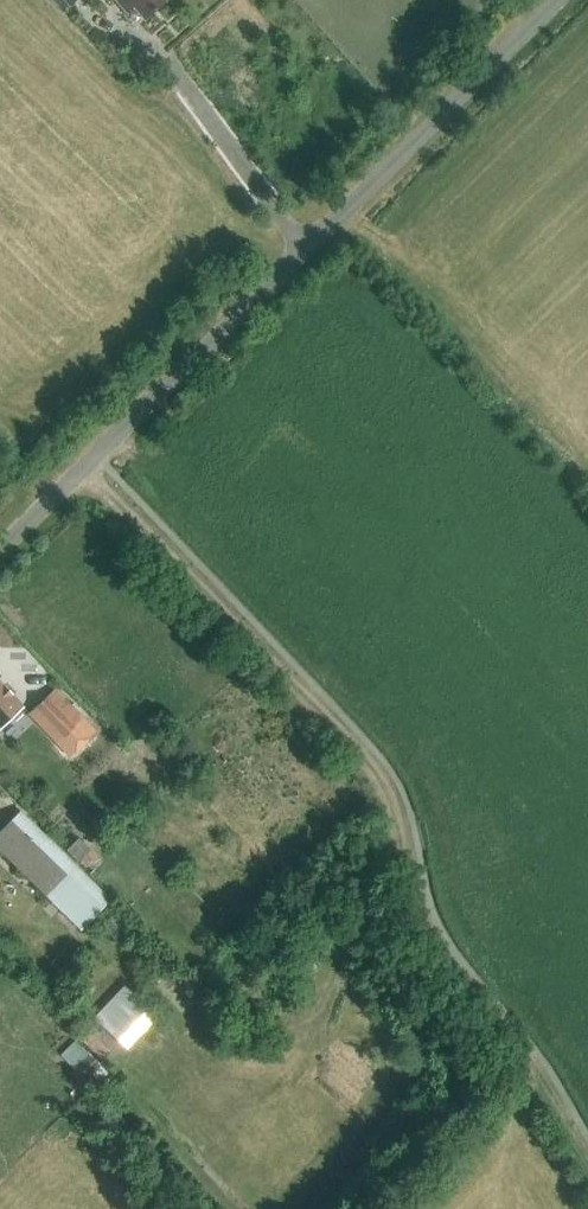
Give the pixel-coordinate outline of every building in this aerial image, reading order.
[(164,1),(163,0),(116,0),(126,12),(133,6),(144,19),(164,1)] [(23,707),(0,683),(0,729),(23,707)] [(76,725),(48,696),(34,709),(62,738),(76,725)] [(5,826),(0,831),(0,852),(80,930),(111,898),(21,810),(5,826)] [(66,851),(78,862),(90,849),(78,838),(66,851)] [(157,1016),(135,996),(105,1028),(126,1049),(157,1016)]
